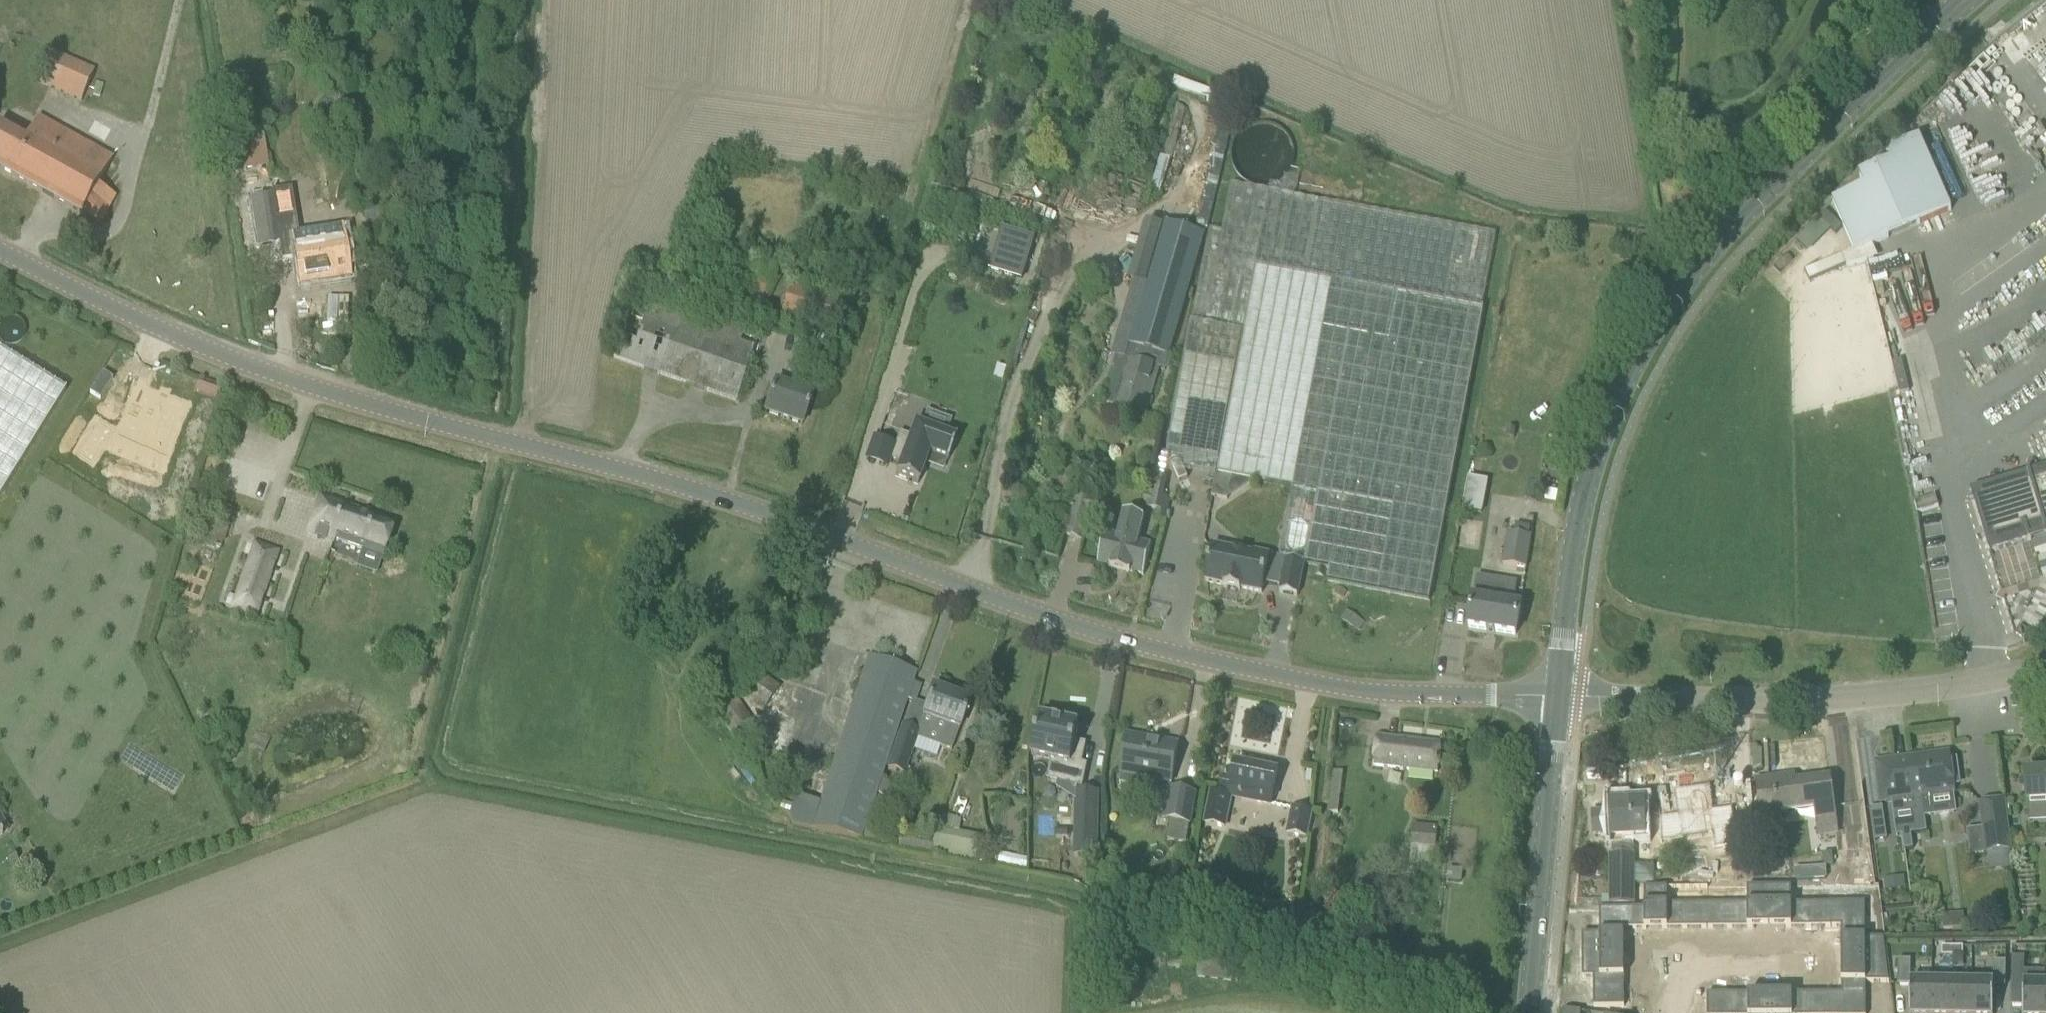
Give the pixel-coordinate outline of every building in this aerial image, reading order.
[(73,13),(61,6),(58,12),(69,19),(73,13)] [(54,51),(39,84),(81,103),(96,70),(54,51)] [(251,90),(238,92),(241,108),(254,106),(251,90)] [(83,212),(101,222),(111,204),(116,196),(97,185),(112,158),(35,116),(24,137),(0,124),(0,169),(82,214),(83,212)] [(263,128),(239,131),(241,145),(265,142),(263,128)] [(1854,254),(1855,254),(1860,263),(1874,260),(1869,248),(1952,211),(1927,157),(1919,138),(1886,153),(1891,164),(1859,177),(1864,188),(1833,202),(1841,221),(1854,254)] [(265,142),(241,145),(245,174),(269,171),(265,142)] [(1188,346),(1167,451),(1184,454),(1183,455),(1184,465),(1218,462),(1216,478),(1213,497),(1227,499),(1251,485),(1252,480),(1292,489),(1280,551),(1279,558),(1331,569),(1328,582),(1429,601),(1485,309),(1481,308),(1495,234),(1319,200),(1231,184),(1223,231),(1210,228),(1188,346)] [(272,195),(248,199),(256,247),(278,244),(281,261),(282,261),(294,259),(299,286),(296,286),(296,287),(351,279),(343,231),(342,226),(298,233),(296,220),(278,222),(273,192),(273,189),(271,189),(272,195)] [(1836,234),(1843,227),(1825,211),(1796,241),(1805,250),(1817,238),(1828,226),(1836,234)] [(1165,223),(1126,355),(1117,353),(1114,362),(1117,369),(1107,406),(1146,416),(1159,370),(1169,373),(1173,358),(1169,357),(1205,235),(1165,223)] [(1001,229),(989,270),(1022,280),(1034,238),(1001,229)] [(853,300),(791,280),(780,315),(842,334),(853,300)] [(736,402),(742,383),(760,335),(637,291),(613,358),(736,402)] [(65,391),(0,351),(0,496),(65,391)] [(825,371),(814,367),(801,363),(796,377),(820,386),(825,371)] [(998,364),(994,377),(1003,380),(1007,367),(998,364)] [(776,380),(771,394),(765,412),(802,426),(813,394),(776,380)] [(945,435),(950,421),(927,413),(922,427),(914,424),(910,437),(899,433),(889,460),(900,464),(895,476),(917,485),(929,455),(947,462),(956,439),(945,435)] [(1551,466),(1549,476),(1559,478),(1562,468),(1551,466)] [(1146,504),(1146,508),(1153,510),(1156,495),(1160,478),(1152,476),(1148,494),(1144,493),(1142,503),(1146,504)] [(1980,496),(1993,539),(2025,529),(2025,530),(2042,524),(2045,536),(2045,527),(2045,523),(2045,476),(1980,496)] [(1168,479),(1160,478),(1156,495),(1164,496),(1168,479)] [(1468,478),(1461,511),(1482,515),(1488,482),(1468,478)] [(1081,484),(1074,511),(1066,538),(1084,542),(1098,488),(1081,484)] [(1164,498),(1164,496),(1156,495),(1153,510),(1155,511),(1154,519),(1166,522),(1170,499),(1164,498)] [(394,524),(319,498),(307,534),(333,543),(334,540),(383,556),(394,524)] [(232,510),(214,504),(204,536),(222,542),(232,510)] [(1106,534),(1098,564),(1144,576),(1151,546),(1138,542),(1144,519),(1124,514),(1118,537),(1106,534)] [(1507,532),(1502,565),(1526,568),(1532,527),(1516,524),(1515,533),(1507,532)] [(248,542),(244,553),(250,556),(254,545),(248,542)] [(236,597),(232,608),(255,616),(277,553),(254,545),(250,556),(236,597)] [(1297,595),(1301,576),(1304,564),(1270,557),(1270,556),(1253,553),(1253,555),(1212,546),(1205,582),(1224,586),(1224,588),(1240,591),(1241,589),(1262,593),(1264,582),(1281,586),(1280,591),(1297,595)] [(1516,583),(1497,580),(1476,577),(1468,628),(1515,636),(1520,605),(1513,604),(1516,583)] [(229,595),(225,606),(232,608),(236,597),(229,595)] [(783,803),(780,809),(787,817),(793,827),(860,840),(915,672),(869,658),(823,795),(817,793),(814,802),(796,796),(792,806),(783,803)] [(731,733),(751,719),(716,669),(696,683),(731,733)] [(755,670),(743,687),(736,695),(761,713),(779,688),(755,670)] [(920,732),(917,740),(951,752),(969,702),(932,689),(918,727),(917,731),(920,732)] [(1065,722),(1054,719),(1054,720),(1040,717),(1031,758),(1051,763),(1047,781),(1065,785),(1081,788),(1085,766),(1080,765),(1084,745),(1075,743),(1079,725),(1065,722)] [(904,775),(917,740),(920,732),(917,731),(901,725),(885,769),(904,775)] [(1120,775),(1171,784),(1178,745),(1127,736),(1120,775)] [(1377,737),(1375,757),(1373,766),(1437,774),(1441,744),(1377,737)] [(1922,814),(1922,817),(1940,814),(1956,812),(1954,793),(1953,785),(1958,784),(1955,760),(1950,761),(1949,753),(1914,758),(1922,814)] [(1924,833),(1922,817),(1922,814),(1914,758),(1875,763),(1878,782),(1881,806),(1890,805),(1892,804),(1897,836),(1902,836),(1904,850),(1912,849),(1911,834),(1924,833)] [(1212,792),(1205,824),(1226,828),(1232,799),(1250,802),(1251,801),(1270,805),(1272,796),(1275,797),(1277,791),(1274,790),(1277,772),(1235,763),(1232,779),(1223,777),(1219,793),(1212,792)] [(2025,772),(2027,802),(2028,818),(2045,817),(2045,771),(2025,772)] [(1333,776),(1330,794),(1341,796),(1343,777),(1333,776)] [(1837,833),(1832,798),(1829,778),(1821,779),(1821,782),(1795,786),(1794,776),(1756,781),(1765,842),(1782,840),(1778,809),(1815,804),(1819,836),(1837,833)] [(1163,820),(1170,821),(1166,841),(1186,844),(1195,794),(1169,789),(1163,820)] [(1073,857),(1097,858),(1098,792),(1075,791),(1073,857)] [(1677,816),(1658,819),(1660,843),(1712,836),(1714,851),(1737,847),(1732,809),(1709,812),(1706,792),(1675,796),(1677,816)] [(1611,812),(1592,813),(1593,835),(1612,834),(1612,839),(1624,838),(1632,838),(1639,837),(1638,802),(1629,802),(1629,800),(1630,800),(1630,799),(1612,800),(1612,801),(1613,801),(1613,803),(1611,803),(1611,812)] [(2004,801),(1980,804),(1986,853),(2010,850),(2004,801)] [(1883,807),(1870,809),(1873,832),(1886,831),(1883,807)] [(1305,837),(1311,812),(1293,808),(1288,834),(1305,837)] [(1413,826),(1411,847),(1434,849),(1436,828),(1413,826)] [(1733,850),(1708,851),(1710,873),(1735,872),(1733,850)] [(1610,854),(1610,905),(1632,905),(1633,854),(1624,854),(1610,854)] [(1107,859),(1106,864),(1109,868),(1114,870),(1118,867),(1119,862),(1117,858),(1112,856),(1107,859)] [(1765,856),(1744,860),(1748,881),(1769,877),(1765,856)] [(1905,888),(1903,877),(1883,879),(1885,890),(1905,888)] [(1645,908),(1645,929),(1708,929),(1708,905),(1667,905),(1667,888),(1645,888),(1645,908)] [(1708,905),(1708,929),(1771,929),(1771,888),(1749,888),(1749,905),(1708,905)] [(1771,888),(1771,929),(1833,929),(1833,905),(1793,905),(1793,888),(1771,888)] [(1833,905),(1833,929),(1842,929),(1842,962),(1887,962),(1884,940),(1866,940),(1866,905),(1833,905)] [(1582,933),(1582,955),(1622,955),(1622,929),(1645,929),(1645,908),(1600,908),(1600,933),(1582,933)] [(1315,921),(1323,921),(1323,911),(1315,911),(1315,921)] [(1942,956),(1952,956),(1952,947),(1941,947),(1942,956)] [(1952,947),(1952,956),(1962,956),(1962,947),(1952,947)] [(1582,955),(1582,977),(1593,977),(1593,1007),(1622,1007),(1622,955),(1582,955)] [(1910,986),(1909,1012),(1930,1012),(1931,982),(1910,981),(1911,961),(1898,960),(1898,985),(1910,986)] [(1833,1012),(1866,1012),(1866,984),(1890,984),(1887,962),(1842,962),(1842,995),(1833,995),(1833,1012)] [(1971,983),(1972,983),(1971,1012),(1993,1012),(1993,987),(2005,987),(2005,962),(1993,962),(1993,977),(1971,977),(1971,983)] [(2044,984),(2044,972),(2024,972),(2024,963),(2011,963),(2011,1006),(2023,1007),(2023,1012),(2044,1012),(2044,984)] [(1931,982),(1930,1012),(1951,1012),(1951,982),(1931,982)] [(1951,1012),(1971,1012),(1972,983),(1971,983),(1951,982),(1951,1012)] [(1708,1012),(1771,1012),(1771,995),(1708,995),(1708,1012)] [(1771,1012),(1833,1012),(1833,995),(1771,995),(1771,1012)]
